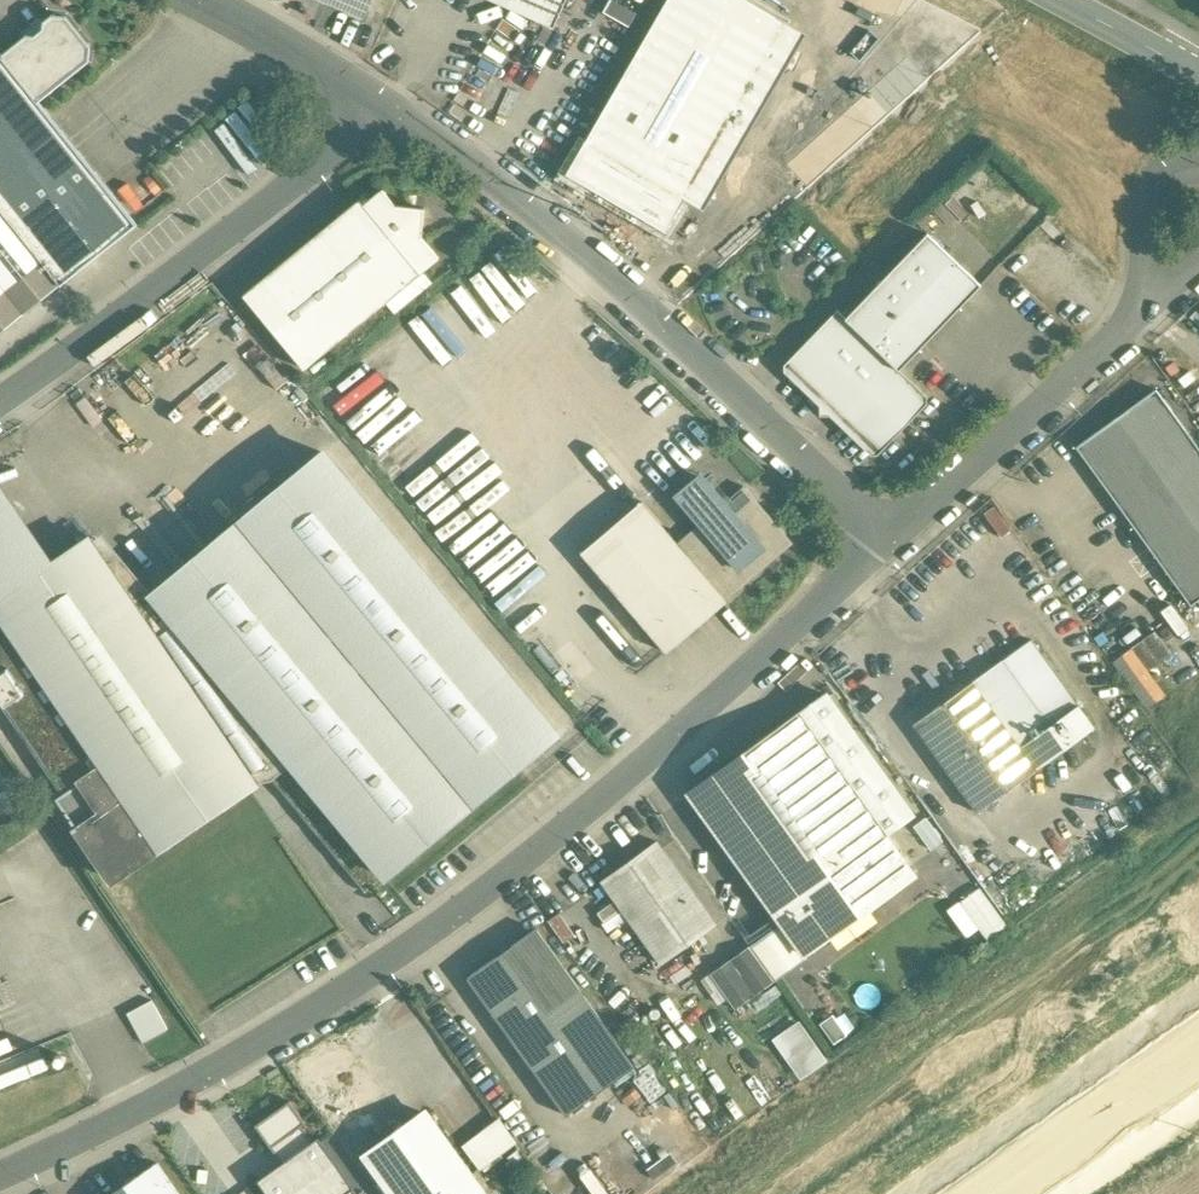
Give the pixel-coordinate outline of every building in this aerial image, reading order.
[(363,18),(371,0),(323,0),(363,18)] [(554,27),(566,0),(494,0),(554,27)] [(587,141),(684,197),(786,21),(751,0),(668,0),(587,141)] [(818,12),(817,7),(814,3),(810,0),(808,0),(801,0),(800,0),(796,3),(793,7),(792,12),(793,17),(796,21),(800,24),(805,25),(810,24),(814,21),(817,17),(818,12)] [(137,223),(38,99),(39,98),(40,99),(89,60),(90,46),(66,15),(52,14),(44,21),(43,28),(33,36),(26,35),(3,53),(4,54),(3,55),(0,52),(0,332),(137,223)] [(587,141),(586,141),(567,173),(666,231),(685,198),(684,197),(587,141)] [(425,207),(396,205),(383,188),(364,204),(421,272),(439,257),(422,236),(425,207)] [(360,199),(244,295),(304,368),(421,272),(364,204),(360,199)] [(928,233),(846,317),(838,309),(786,362),(874,447),(925,394),(899,369),(981,284),(928,233)] [(1156,388),(1077,446),(1191,605),(1198,599),(1198,447),(1156,388)] [(556,733),(324,452),(153,593),(385,874),(556,733)] [(793,542),(744,486),(678,543),(726,599),(793,542)] [(678,543),(642,501),(582,552),(667,652),(727,601),(678,543)] [(0,531),(0,600),(32,579),(0,531)] [(0,600),(0,693),(6,702),(12,699),(72,787),(56,798),(111,878),(247,785),(83,544),(32,579),(0,600)] [(1145,666),(1169,653),(1156,630),(1120,650),(1148,701),(1161,693),(1145,666)] [(1049,725),(1002,659),(972,681),(1020,747),(1049,725)] [(1020,747),(972,681),(914,723),(978,812),(1036,770),(1020,747)] [(912,814),(826,694),(798,713),(884,834),(912,814)] [(1049,725),(1020,747),(1036,770),(1095,727),(1078,705),(1049,725)] [(798,713),(689,792),(782,922),(804,953),(914,875),(884,834),(798,713)] [(716,921),(659,842),(602,882),(660,962),(716,921)] [(1012,864),(994,876),(1001,886),(1019,873),(1012,864)] [(979,886),(959,900),(988,940),(1008,925),(979,886)] [(782,922),(750,945),(775,980),(807,957),(804,953),(782,922)] [(635,1065),(536,928),(468,977),(567,1114),(635,1065)] [(750,945),(711,973),(735,1008),(775,980),(750,945)] [(152,1000),(127,1013),(143,1042),(168,1029),(152,1000)] [(833,1014),(820,1023),(834,1042),(846,1034),(833,1014)] [(797,1017),(769,1035),(796,1077),(824,1059),(797,1017)] [(285,1100),(252,1122),(277,1159),(310,1137),(285,1100)] [(425,1112),(366,1154),(395,1193),(453,1151),(425,1112)] [(498,1118),(465,1143),(480,1165),(513,1140),(498,1118)] [(259,1179),(269,1193),(343,1193),(353,1187),(318,1137),(259,1179)] [(395,1193),(477,1193),(482,1191),(453,1151),(395,1193)] [(157,1161),(111,1193),(180,1193),(157,1161)]
